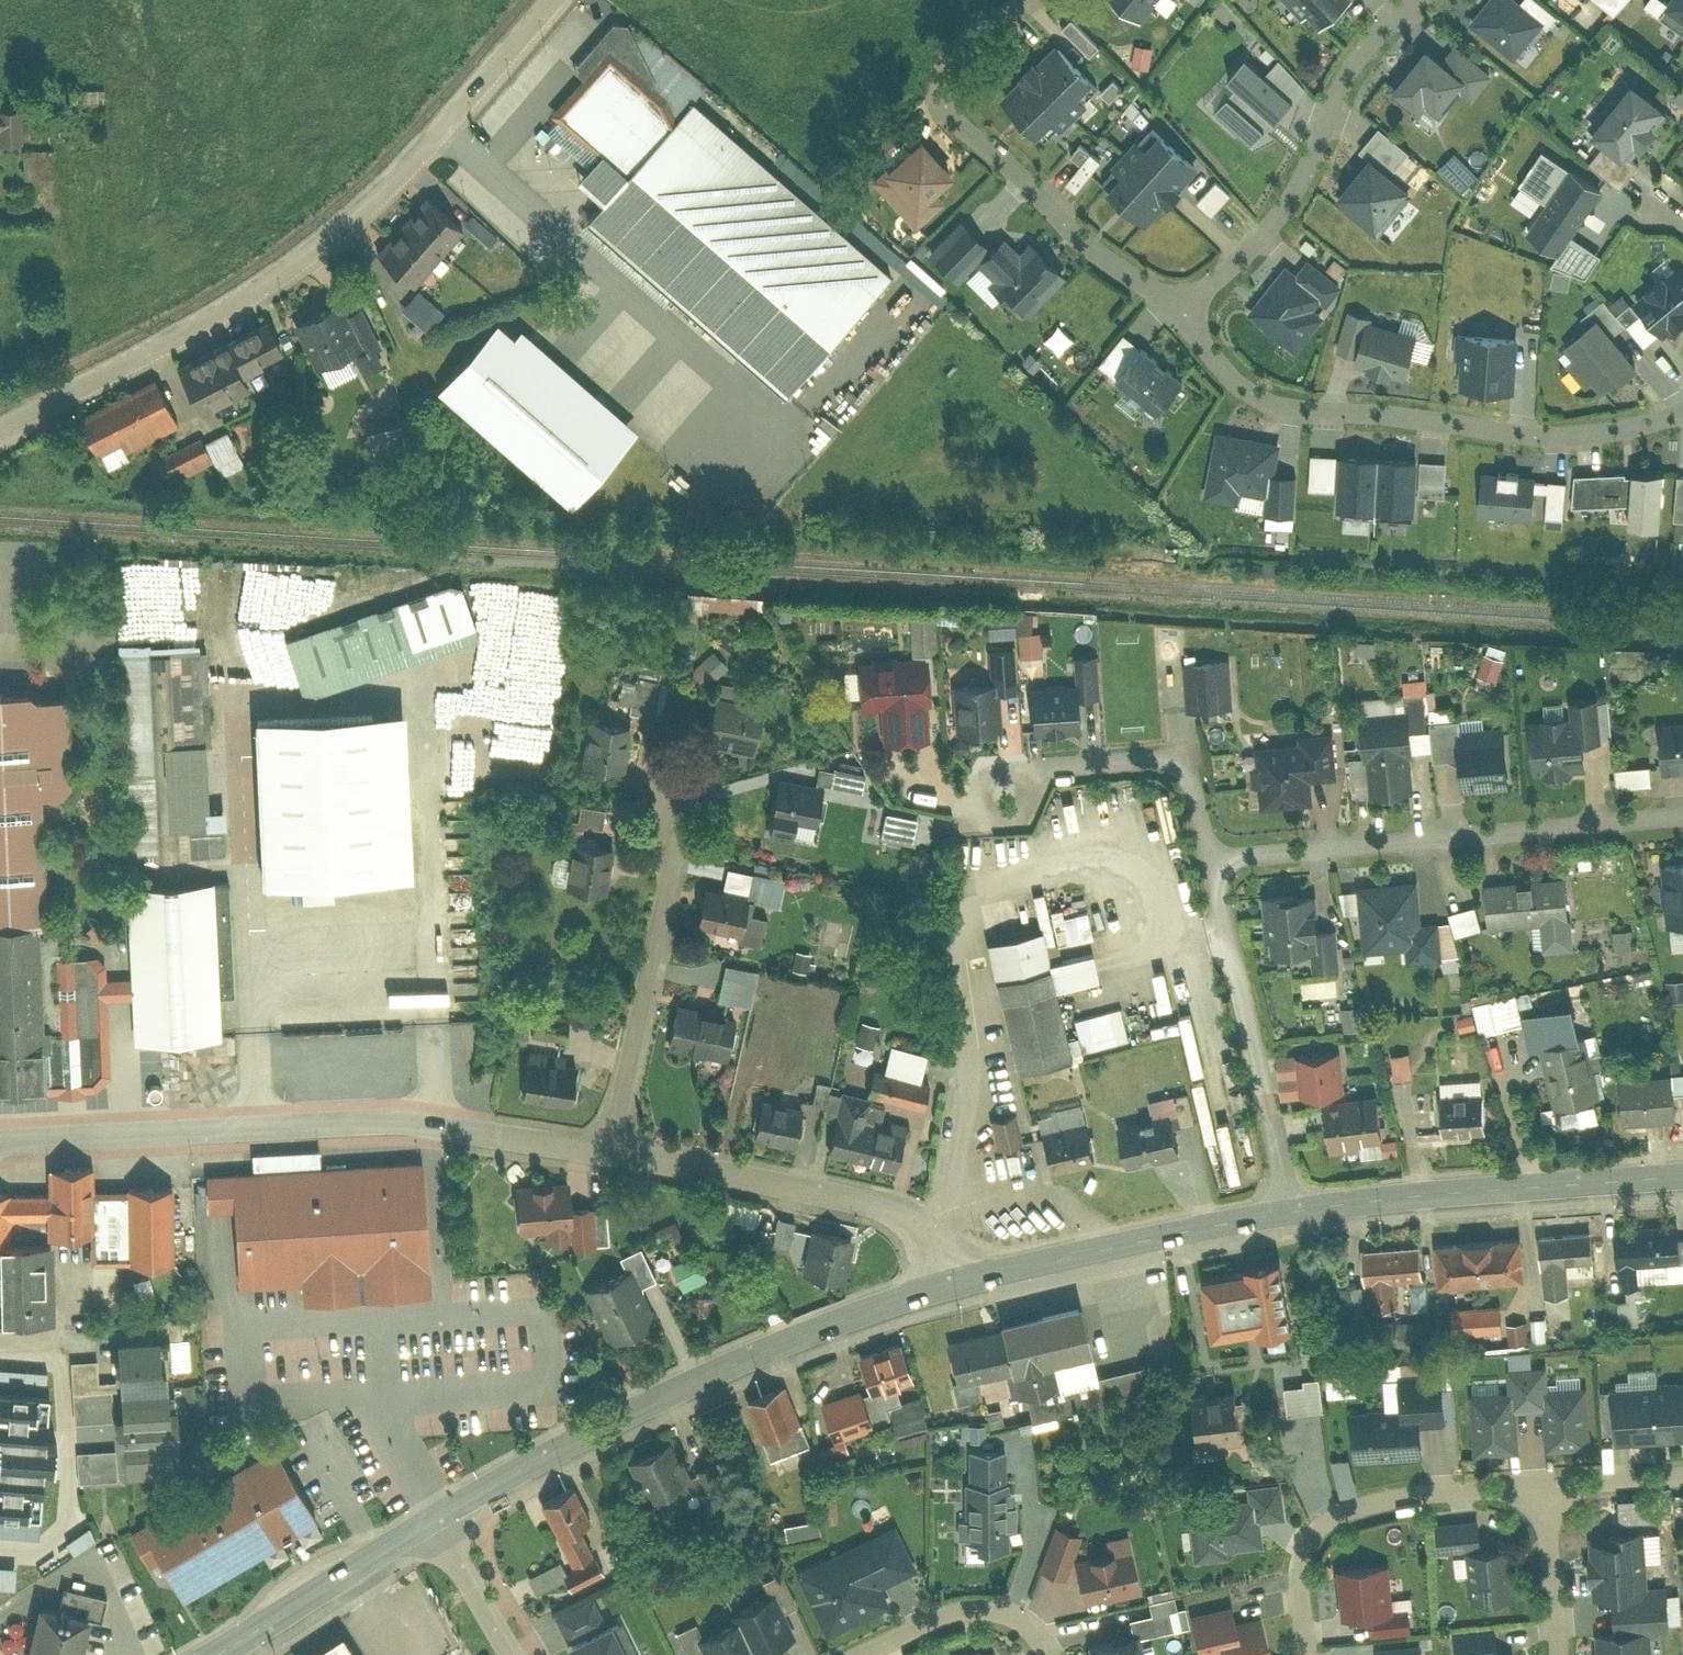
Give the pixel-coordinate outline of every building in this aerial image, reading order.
[(1143,19),(1158,0),(1118,0),(1143,19)] [(1302,15),(1309,9),(1322,22),(1346,0),(1288,0),(1302,15)] [(1470,19),(1513,56),(1542,23),(1562,40),(1574,26),(1544,0),(1487,0),(1470,19)] [(1615,9),(1622,0),(1603,0),(1615,9)] [(1645,4),(1682,29),(1682,0),(1648,0),(1645,4)] [(1640,15),(1627,5),(1618,15),(1631,26),(1640,15)] [(1102,42),(1073,14),(1063,25),(1092,53),(1102,42)] [(605,197),(588,215),(787,394),(893,269),(692,94),(673,120),(628,15),(612,16),(574,63),(588,74),(556,111),(597,149),(583,173),(605,197)] [(1095,73),(1059,36),(1038,56),(1034,52),(1018,67),(1025,74),(1003,94),(1046,138),(1088,98),(1079,89),(1095,73)] [(1426,38),(1388,88),(1423,114),(1429,106),(1442,115),(1462,88),(1472,95),(1492,68),(1460,44),(1451,56),(1426,38)] [(1238,81),(1214,106),(1251,141),(1268,123),(1277,114),(1309,81),(1281,55),(1267,69),(1246,49),(1226,69),(1238,81)] [(1666,98),(1634,72),(1590,126),(1608,140),(1591,161),(1621,185),(1641,161),(1632,154),(1659,121),(1652,115),(1666,98)] [(1116,74),(1101,87),(1110,96),(1124,83),(1116,74)] [(1151,113),(1133,98),(1125,108),(1143,123),(1151,113)] [(0,111),(0,147),(21,146),(22,179),(58,178),(57,147),(25,148),(24,110),(0,111)] [(956,168),(921,131),(917,135),(902,119),(872,147),(888,163),(869,181),(914,229),(946,199),(935,187),(956,168)] [(1381,123),(1361,146),(1368,152),(1339,187),(1343,191),(1338,197),(1379,231),(1411,193),(1405,189),(1413,180),(1396,166),(1411,148),(1381,123)] [(1139,134),(1100,176),(1148,221),(1201,165),(1158,125),(1145,139),(1139,134)] [(1103,155),(1080,139),(1071,152),(1081,159),(1068,177),(1081,186),(1103,155)] [(1454,151),(1439,165),(1461,188),(1476,174),(1454,151)] [(1603,190),(1543,151),(1520,185),(1547,200),(1525,229),(1561,253),(1550,266),(1589,276),(1602,253),(1573,234),(1603,190)] [(1234,192),(1217,177),(1197,199),(1214,214),(1234,192)] [(425,287),(469,230),(421,193),(377,250),(425,287)] [(986,233),(963,214),(929,256),(952,274),(986,233)] [(1019,246),(1002,230),(983,249),(1001,266),(987,280),(1013,306),(1019,301),(1030,312),(1070,271),(1031,233),(1019,246)] [(1343,280),(1314,258),(1305,270),(1289,258),(1248,312),(1297,350),(1326,313),(1316,306),(1321,299),(1326,303),(1343,280)] [(1632,293),(1665,330),(1682,315),(1682,273),(1671,260),(1632,293)] [(419,287),(402,309),(431,333),(449,311),(419,287)] [(1619,309),(1605,294),(1581,316),(1585,321),(1563,340),(1576,355),(1566,363),(1587,386),(1594,379),(1604,391),(1641,359),(1614,329),(1626,319),(1619,309)] [(1632,298),(1619,309),(1626,319),(1628,321),(1641,310),(1632,298)] [(342,302),(298,324),(322,373),(353,357),(359,369),(386,357),(362,308),(348,315),(342,302)] [(1372,310),(1349,305),(1338,349),(1355,353),(1354,359),(1408,372),(1418,327),(1370,316),(1372,310)] [(267,323),(180,368),(201,410),(248,386),(240,370),(281,349),(267,323)] [(1518,329),(1457,327),(1456,353),(1463,353),(1461,386),(1516,388),(1518,329)] [(1186,375),(1142,341),(1126,328),(1099,362),(1126,384),(1122,388),(1144,406),(1149,399),(1159,408),(1186,375)] [(157,381),(81,420),(103,462),(179,423),(157,381)] [(1277,435),(1215,428),(1208,495),(1240,499),(1241,487),(1267,490),(1265,508),(1294,511),(1299,470),(1273,467),(1277,435)] [(201,437),(155,463),(168,487),(215,462),(201,437)] [(1339,451),(1313,450),(1311,487),(1337,488),(1336,513),(1377,514),(1379,448),(1339,447),(1339,451)] [(1446,494),(1448,457),(1419,456),(1420,450),(1379,448),(1377,514),(1415,516),(1416,493),(1446,494)] [(1500,469),(1482,468),(1480,512),(1534,515),(1535,487),(1549,488),(1548,509),(1565,510),(1567,477),(1536,475),(1536,469),(1522,468),(1522,462),(1500,461),(1500,469)] [(1576,470),(1573,501),(1631,497),(1630,519),(1662,522),(1665,463),(1633,464),(1633,468),(1576,470)] [(1677,471),(1675,516),(1682,517),(1682,471),(1677,471)] [(450,579),(289,634),(301,687),(479,631),(461,580),(450,579)] [(761,594),(687,590),(686,605),(760,610),(761,594)] [(1029,608),(1018,608),(1020,655),(1043,654),(1042,629),(1030,629),(1029,608)] [(1014,612),(988,613),(989,632),(1015,631),(1014,612)] [(121,639),(128,856),(226,853),(225,802),(210,802),(205,636),(121,639)] [(1508,649),(1488,643),(1478,673),(1498,680),(1508,649)] [(992,678),(955,680),(957,729),(998,727),(997,688),(1015,687),(1014,644),(990,645),(992,678)] [(667,657),(621,650),(613,703),(659,710),(667,657)] [(1067,681),(1031,682),(1033,730),(1084,728),(1083,694),(1100,693),(1098,651),(1066,653),(1067,681)] [(893,658),(858,660),(860,703),(882,702),(883,736),(927,734),(925,701),(932,701),(930,652),(893,654),(893,658)] [(1185,657),(1188,708),(1232,706),(1229,655),(1185,657)] [(0,683),(0,1093),(81,1090),(97,1086),(111,1069),(109,997),(132,996),(131,973),(109,973),(108,959),(94,949),(59,950),(58,926),(39,926),(39,918),(48,917),(42,787),(72,785),(67,688),(35,689),(30,682),(0,683)] [(1405,707),(1360,711),(1364,753),(1352,753),(1355,792),(1414,787),(1411,753),(1415,752),(1413,729),(1431,727),(1429,705),(1428,689),(1404,690),(1405,707)] [(1608,691),(1570,694),(1571,711),(1529,713),(1533,770),(1589,766),(1586,736),(1611,734),(1608,691)] [(547,694),(471,695),(472,753),(548,752),(547,694)] [(717,699),(709,738),(754,747),(763,708),(717,699)] [(406,700),(255,707),(262,876),(413,870),(406,700)] [(1452,703),(1429,705),(1431,727),(1433,757),(1449,756),(1461,762),(1459,724),(1459,716),(1453,716),(1452,703)] [(631,715),(589,711),(585,759),(626,763),(631,715)] [(1660,721),(1664,770),(1682,768),(1682,719),(1660,721)] [(1459,724),(1461,762),(1462,787),(1511,785),(1508,722),(1459,724)] [(1300,739),(1254,742),(1256,762),(1249,763),(1251,781),(1258,780),(1260,805),(1315,802),(1314,775),(1337,774),(1335,728),(1299,730),(1300,739)] [(1652,761),(1616,764),(1618,786),(1654,782),(1652,761)] [(865,773),(819,764),(817,779),(863,787),(865,773)] [(823,782),(778,774),(768,832),(792,836),(795,818),(816,822),(817,813),(823,814),(827,792),(821,791),(823,782)] [(561,830),(575,832),(577,821),(603,826),(606,805),(580,801),(577,816),(563,814),(561,830)] [(922,811),(884,804),(878,835),(916,842),(922,811)] [(616,839),(575,832),(566,883),(607,890),(616,839)] [(1660,855),(1664,918),(1682,917),(1682,854),(1660,855)] [(745,908),(753,910),(755,898),(781,903),(786,876),(752,869),(748,892),(745,908)] [(212,872),(127,876),(135,1038),(220,1034),(212,872)] [(1568,873),(1487,878),(1490,924),(1536,921),(1537,945),(1575,942),(1573,913),(1570,913),(1568,873)] [(1420,880),(1363,882),(1365,947),(1405,945),(1405,960),(1446,957),(1445,952),(1460,952),(1455,931),(1452,918),(1420,920),(1420,880)] [(748,892),(703,884),(696,920),(735,927),(733,937),(761,942),(767,912),(753,910),(745,908),(748,892)] [(1319,892),(1263,894),(1264,933),(1273,932),(1273,948),(1307,947),(1307,968),(1339,968),(1338,924),(1320,924),(1319,892)] [(1475,901),(1450,908),(1452,918),(1455,931),(1482,925),(1475,901)] [(1633,927),(1615,928),(1616,948),(1634,947),(1633,927)] [(1041,928),(986,940),(1015,1069),(1071,1056),(1066,1035),(1054,981),(1047,954),(1041,928)] [(1094,945),(1047,954),(1054,981),(1100,973),(1094,945)] [(813,952),(797,949),(794,968),(810,971),(813,952)] [(759,967),(725,961),(718,997),(753,1003),(759,967)] [(1517,989),(1474,1000),(1476,1009),(1479,1023),(1480,1029),(1524,1019),(1522,1010),(1517,989)] [(1542,1043),(1555,1100),(1560,1121),(1598,1112),(1594,1094),(1601,1092),(1586,1029),(1591,1028),(1583,996),(1522,1010),(1524,1019),(1530,1046),(1542,1043)] [(415,997),(263,1004),(263,1029),(416,1021),(415,997)] [(737,1011),(677,1000),(668,1044),(728,1055),(737,1011)] [(1078,1032),(1066,1035),(1071,1056),(1085,1053),(1083,1047),(1130,1036),(1123,1005),(1074,1016),(1078,1032)] [(569,1013),(533,1009),(528,1046),(559,1050),(561,1035),(566,1036),(569,1013)] [(1476,1009),(1458,1013),(1462,1027),(1479,1023),(1476,1009)] [(880,1025),(861,1020),(855,1043),(874,1048),(880,1025)] [(874,1066),(868,1091),(879,1093),(924,1103),(930,1079),(922,1078),(928,1050),(891,1042),(885,1068),(874,1066)] [(559,1050),(528,1046),(522,1093),(571,1099),(577,1052),(559,1050)] [(797,1153),(817,1057),(764,1046),(745,1142),(797,1153)] [(1409,1048),(1395,1050),(1398,1070),(1412,1068),(1409,1048)] [(1342,1090),(1338,1051),(1275,1058),(1283,1097),(1342,1090)] [(837,1061),(824,1058),(817,1093),(829,1095),(825,1115),(836,1117),(841,1091),(832,1089),(837,1061)] [(1677,1064),(1624,1067),(1625,1108),(1678,1106),(1677,1064)] [(836,1117),(830,1152),(897,1164),(904,1125),(874,1119),(879,1093),(868,1091),(842,1086),(841,1091),(836,1117)] [(1486,1088),(1443,1089),(1444,1130),(1487,1129),(1486,1088)] [(1151,1097),(1155,1117),(1174,1114),(1176,1125),(1198,1121),(1192,1089),(1151,1097)] [(1377,1097),(1325,1103),(1330,1149),(1359,1145),(1358,1139),(1381,1136),(1377,1097)] [(992,1114),(997,1144),(1021,1140),(1017,1110),(992,1114)] [(1155,1117),(1121,1125),(1129,1159),(1181,1148),(1176,1125),(1174,1114),(1155,1117)] [(1088,1118),(1042,1128),(1050,1163),(1096,1154),(1088,1118)] [(1397,1139),(1383,1140),(1385,1154),(1399,1153),(1397,1139)] [(431,1294),(424,1156),(322,1161),(321,1146),(252,1149),(253,1165),(206,1168),(208,1207),(234,1206),(239,1284),(302,1281),(303,1301),(431,1294)] [(52,1308),(51,1227),(94,1226),(94,1259),(171,1258),(170,1184),(92,1185),(91,1162),(70,1162),(46,1163),(46,1186),(0,1186),(0,1309),(52,1308)] [(519,1185),(520,1229),(552,1228),(553,1238),(571,1238),(571,1247),(599,1246),(598,1200),(589,1200),(589,1183),(519,1185)] [(783,1221),(778,1246),(796,1249),(800,1224),(783,1221)] [(1679,1225),(1615,1230),(1619,1281),(1639,1280),(1638,1264),(1681,1261),(1679,1225)] [(814,1227),(805,1271),(848,1280),(857,1236),(814,1227)] [(1542,1233),(1546,1297),(1569,1296),(1567,1256),(1595,1254),(1594,1231),(1542,1233)] [(1455,1240),(1436,1242),(1439,1287),(1522,1282),(1518,1236),(1502,1237),(1455,1240)] [(1426,1245),(1364,1247),(1365,1274),(1377,1273),(1378,1289),(1398,1288),(1398,1277),(1427,1275),(1426,1245)] [(1298,1249),(1193,1262),(1207,1379),(1313,1366),(1298,1249)] [(695,1251),(672,1261),(683,1287),(706,1277),(695,1251)] [(623,1265),(574,1290),(598,1340),(648,1316),(623,1265)] [(1003,1325),(948,1336),(954,1367),(955,1367),(957,1378),(953,1379),(957,1403),(960,1402),(966,1436),(989,1431),(983,1404),(1003,1400),(1007,1422),(1152,1394),(1145,1362),(1097,1372),(1083,1299),(1024,1310),(1001,1315),(1003,1325)] [(1502,1301),(1452,1306),(1455,1334),(1504,1330),(1502,1301)] [(181,1333),(181,1317),(147,1319),(147,1330),(119,1331),(121,1375),(121,1379),(169,1378),(168,1333),(181,1333)] [(1527,1321),(1508,1322),(1509,1341),(1528,1340),(1527,1321)] [(914,1377),(901,1338),(858,1353),(870,1388),(871,1391),(896,1383),(914,1377)] [(121,1386),(121,1379),(121,1375),(98,1376),(97,1356),(71,1357),(72,1388),(74,1388),(112,1387),(119,1386),(121,1386)] [(1473,1391),(1476,1452),(1523,1450),(1521,1405),(1548,1404),(1550,1447),(1595,1444),(1592,1379),(1550,1381),(1549,1362),(1509,1365),(1510,1389),(1473,1391)] [(1353,1410),(1356,1459),(1427,1454),(1425,1421),(1455,1419),(1452,1371),(1400,1375),(1402,1406),(1353,1410)] [(170,1410),(169,1378),(121,1379),(121,1386),(119,1386),(120,1409),(116,1409),(117,1433),(125,1433),(126,1466),(173,1464),(172,1435),(180,1435),(179,1409),(170,1410)] [(862,1386),(820,1400),(833,1439),(875,1425),(873,1420),(890,1414),(887,1404),(902,1400),(896,1383),(871,1391),(870,1388),(864,1390),(862,1386)] [(1617,1440),(1682,1438),(1682,1383),(1616,1385),(1617,1440)] [(785,1384),(748,1399),(771,1458),(808,1443),(785,1384)] [(74,1388),(75,1416),(113,1415),(112,1387),(74,1388)] [(0,1389),(0,1511),(41,1514),(44,1466),(56,1467),(58,1441),(46,1440),(50,1393),(0,1389)] [(1240,1392),(1191,1396),(1194,1433),(1243,1429),(1240,1392)] [(664,1434),(615,1455),(634,1500),(683,1479),(664,1434)] [(275,1441),(129,1526),(149,1561),(159,1555),(182,1596),(319,1517),(284,1456),(275,1441)] [(116,1445),(77,1447),(78,1476),(117,1474),(116,1445)] [(1006,1500),(1006,1446),(969,1446),(969,1477),(963,1477),(963,1515),(958,1515),(958,1535),(966,1535),(966,1545),(1007,1545),(1007,1524),(1016,1524),(1016,1500),(1006,1500)] [(711,1465),(696,1466),(705,1491),(719,1486),(711,1465)] [(1190,1504),(1196,1558),(1234,1553),(1233,1546),(1260,1543),(1257,1517),(1285,1514),(1281,1480),(1247,1483),(1249,1497),(1190,1504)] [(566,1483),(530,1499),(557,1558),(593,1541),(566,1483)] [(1482,1521),(1439,1523),(1440,1551),(1469,1550),(1470,1596),(1516,1595),(1514,1541),(1483,1542),(1482,1521)] [(1055,1523),(1040,1564),(1067,1573),(1082,1533),(1055,1523)] [(890,1528),(800,1571),(830,1634),(888,1606),(877,1582),(909,1567),(890,1528)] [(1645,1530),(1588,1534),(1593,1594),(1649,1589),(1645,1530)] [(1130,1545),(1077,1556),(1086,1595),(1138,1584),(1130,1545)] [(1391,1562),(1338,1566),(1342,1619),(1371,1617),(1372,1636),(1412,1633),(1410,1613),(1395,1614),(1391,1562)] [(564,1564),(532,1579),(538,1591),(564,1579),(570,1591),(605,1575),(594,1563),(570,1571),(564,1564)] [(739,1613),(757,1651),(796,1633),(785,1609),(798,1603),(783,1569),(763,1578),(769,1591),(736,1606),(739,1613)] [(26,1654),(81,1654),(91,1614),(102,1617),(108,1594),(66,1584),(61,1602),(40,1597),(26,1654)] [(1152,1610),(1137,1613),(1141,1633),(1190,1622),(1185,1603),(1177,1605),(1172,1585),(1147,1591),(1152,1610)] [(1614,1596),(1616,1627),(1597,1628),(1598,1654),(1654,1654),(1653,1632),(1673,1631),(1671,1593),(1614,1596)] [(557,1613),(576,1654),(640,1654),(621,1613),(605,1620),(594,1597),(557,1613)] [(1193,1611),(1203,1654),(1221,1650),(1222,1654),(1271,1654),(1262,1620),(1240,1626),(1234,1601),(1193,1611)] [(701,1631),(696,1621),(677,1629),(690,1654),(706,1654),(759,1654),(757,1651),(739,1613),(701,1631)] [(341,1627),(298,1654),(359,1654),(341,1627)] [(1088,1640),(1092,1654),(1145,1654),(1139,1629),(1088,1640)] [(1513,1648),(1499,1648),(1498,1629),(1457,1631),(1459,1654),(1514,1654),(1513,1648)] [(959,1654),(996,1654),(994,1645),(959,1654)]
